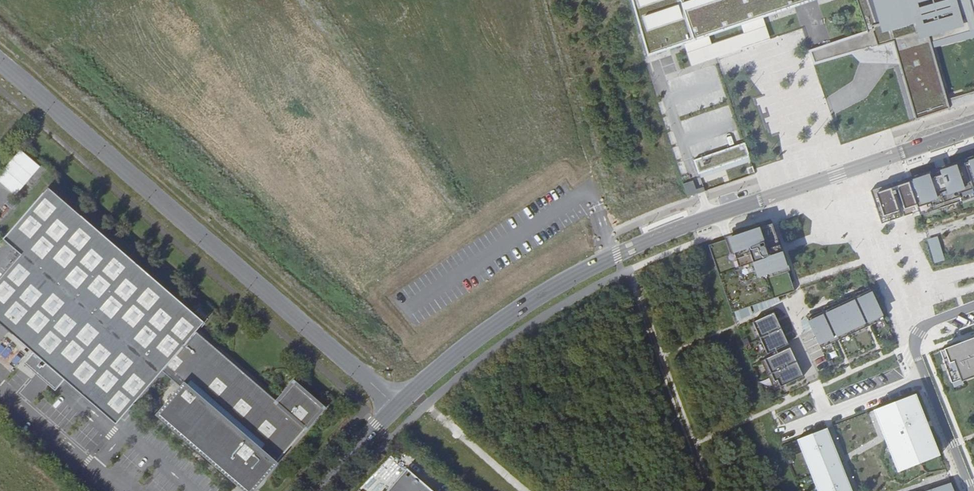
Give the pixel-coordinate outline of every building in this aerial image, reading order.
[(651,63),(837,0),(630,0),(651,63)] [(889,41),(912,118),(952,106),(932,43),(973,31),(973,9),(971,0),(877,0),(889,41)] [(743,143),(693,160),(698,173),(748,156),(743,143)] [(882,224),(901,217),(893,194),(897,193),(904,216),(919,211),(939,205),(940,209),(959,202),(957,199),(973,193),(973,156),(920,174),(871,191),(882,224)] [(684,184),(688,196),(697,193),(693,181),(684,184)] [(4,241),(21,256),(0,280),(0,325),(33,354),(24,365),(48,386),(57,375),(64,382),(116,427),(166,370),(186,387),(161,415),(237,482),(245,473),(259,485),(324,412),(295,386),(278,405),(197,333),(204,325),(49,189),(4,241)] [(957,199),(959,202),(973,197),(973,193),(957,199)] [(939,205),(919,211),(921,215),(940,209),(939,205)] [(708,245),(731,313),(795,291),(772,224),(708,245)] [(929,238),(933,263),(943,262),(940,237),(929,238)] [(870,326),(884,319),(871,290),(808,319),(821,348),(835,342),(831,332),(834,331),(839,340),(867,327),(863,318),(866,316),(870,326)] [(787,345),(773,316),(752,326),(766,355),(787,345)] [(940,351),(951,383),(952,385),(960,382),(973,377),(973,338),(961,343),(940,351)] [(760,362),(773,391),(802,377),(788,349),(760,362)] [(57,375),(48,386),(55,392),(64,382),(57,375)] [(916,394),(873,411),(885,440),(897,472),(940,456),(938,451),(916,394)] [(798,440),(819,490),(853,490),(828,428),(803,438),(798,440)] [(389,490),(432,490),(407,469),(389,490)] [(245,473),(237,482),(248,490),(254,490),(259,485),(245,473)] [(915,490),(954,490),(949,478),(915,490)]
